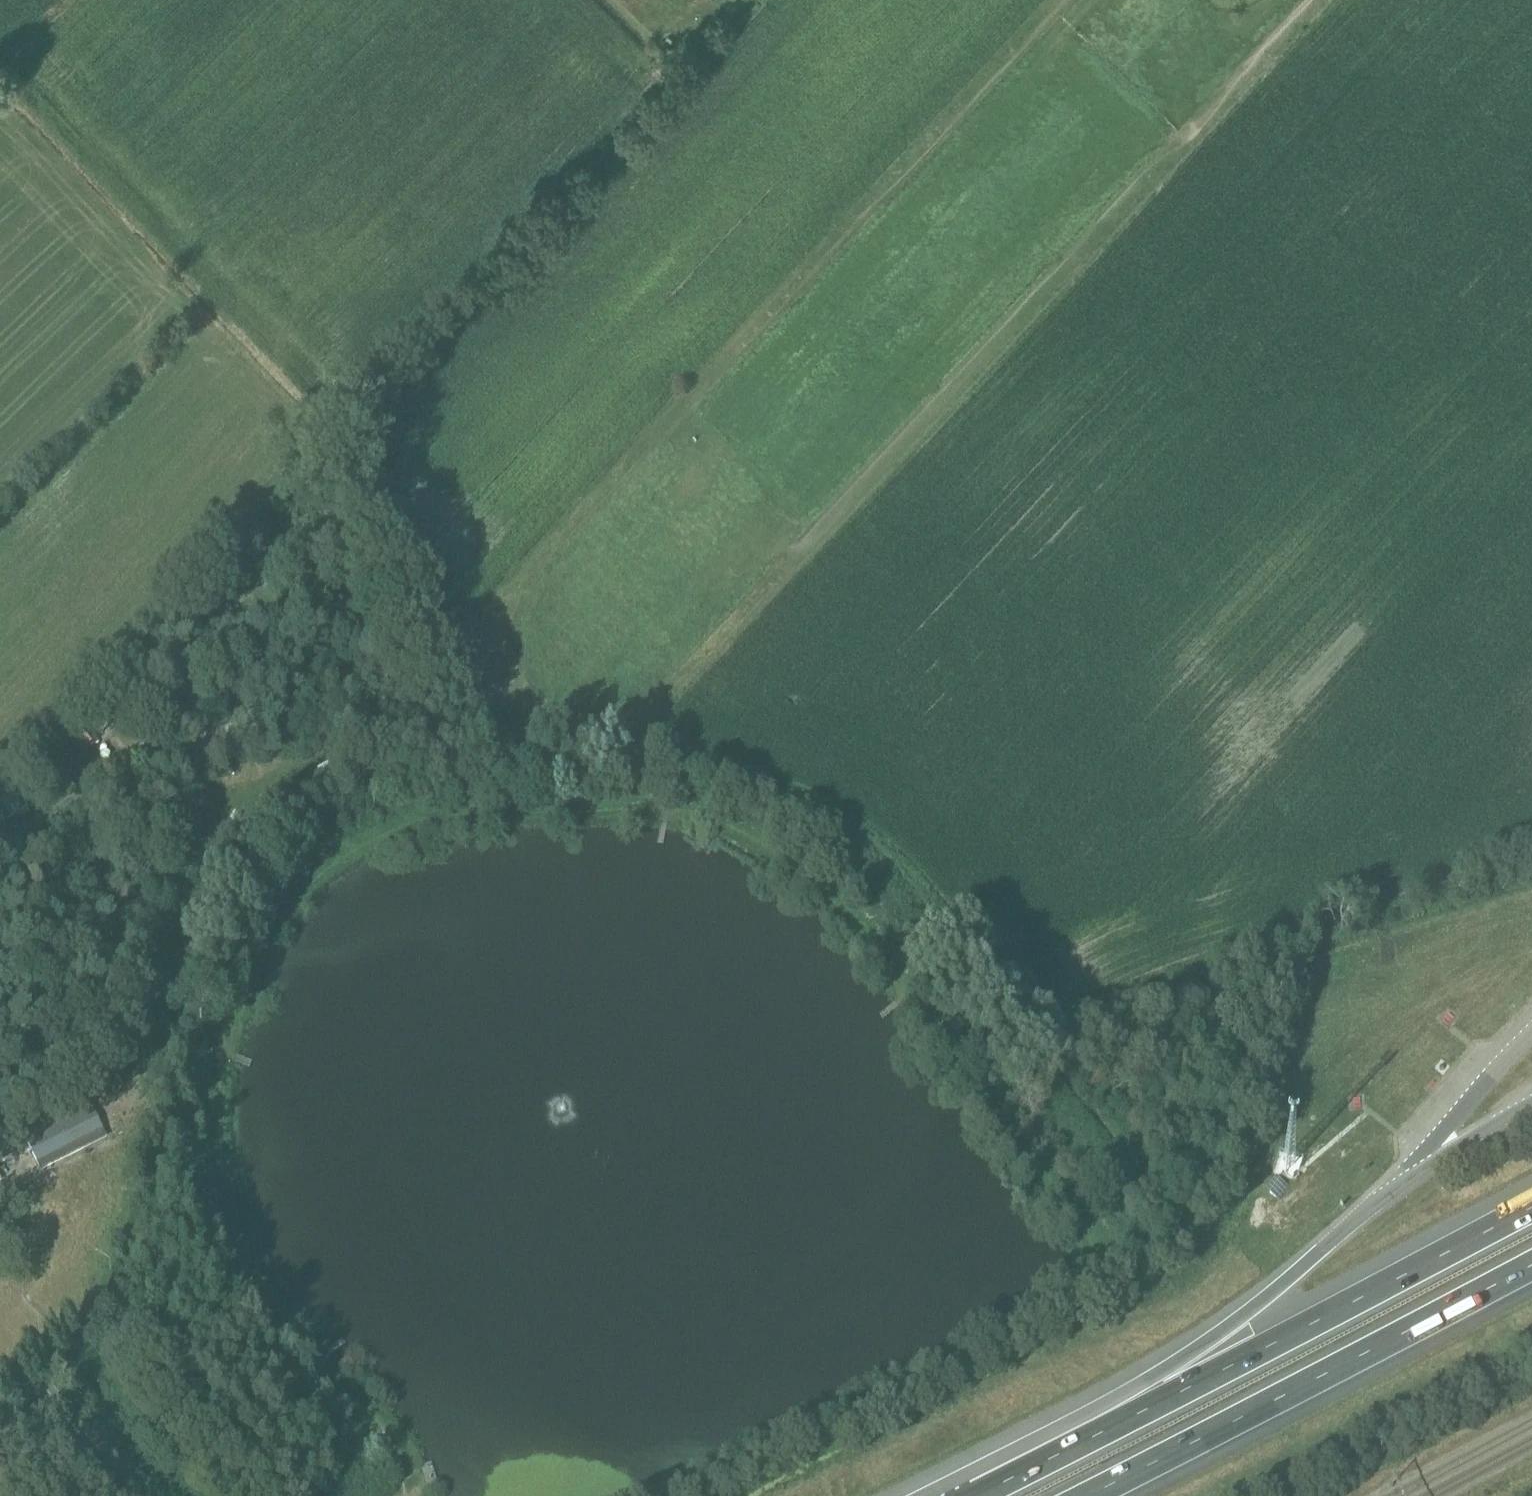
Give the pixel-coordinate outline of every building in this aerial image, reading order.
[(93,714),(83,722),(83,721),(68,732),(83,749),(97,738),(90,729),(99,720),(93,714)] [(184,823),(199,829),(202,821),(187,815),(184,823)] [(107,1137),(89,1101),(23,1133),(41,1169),(107,1137)]
